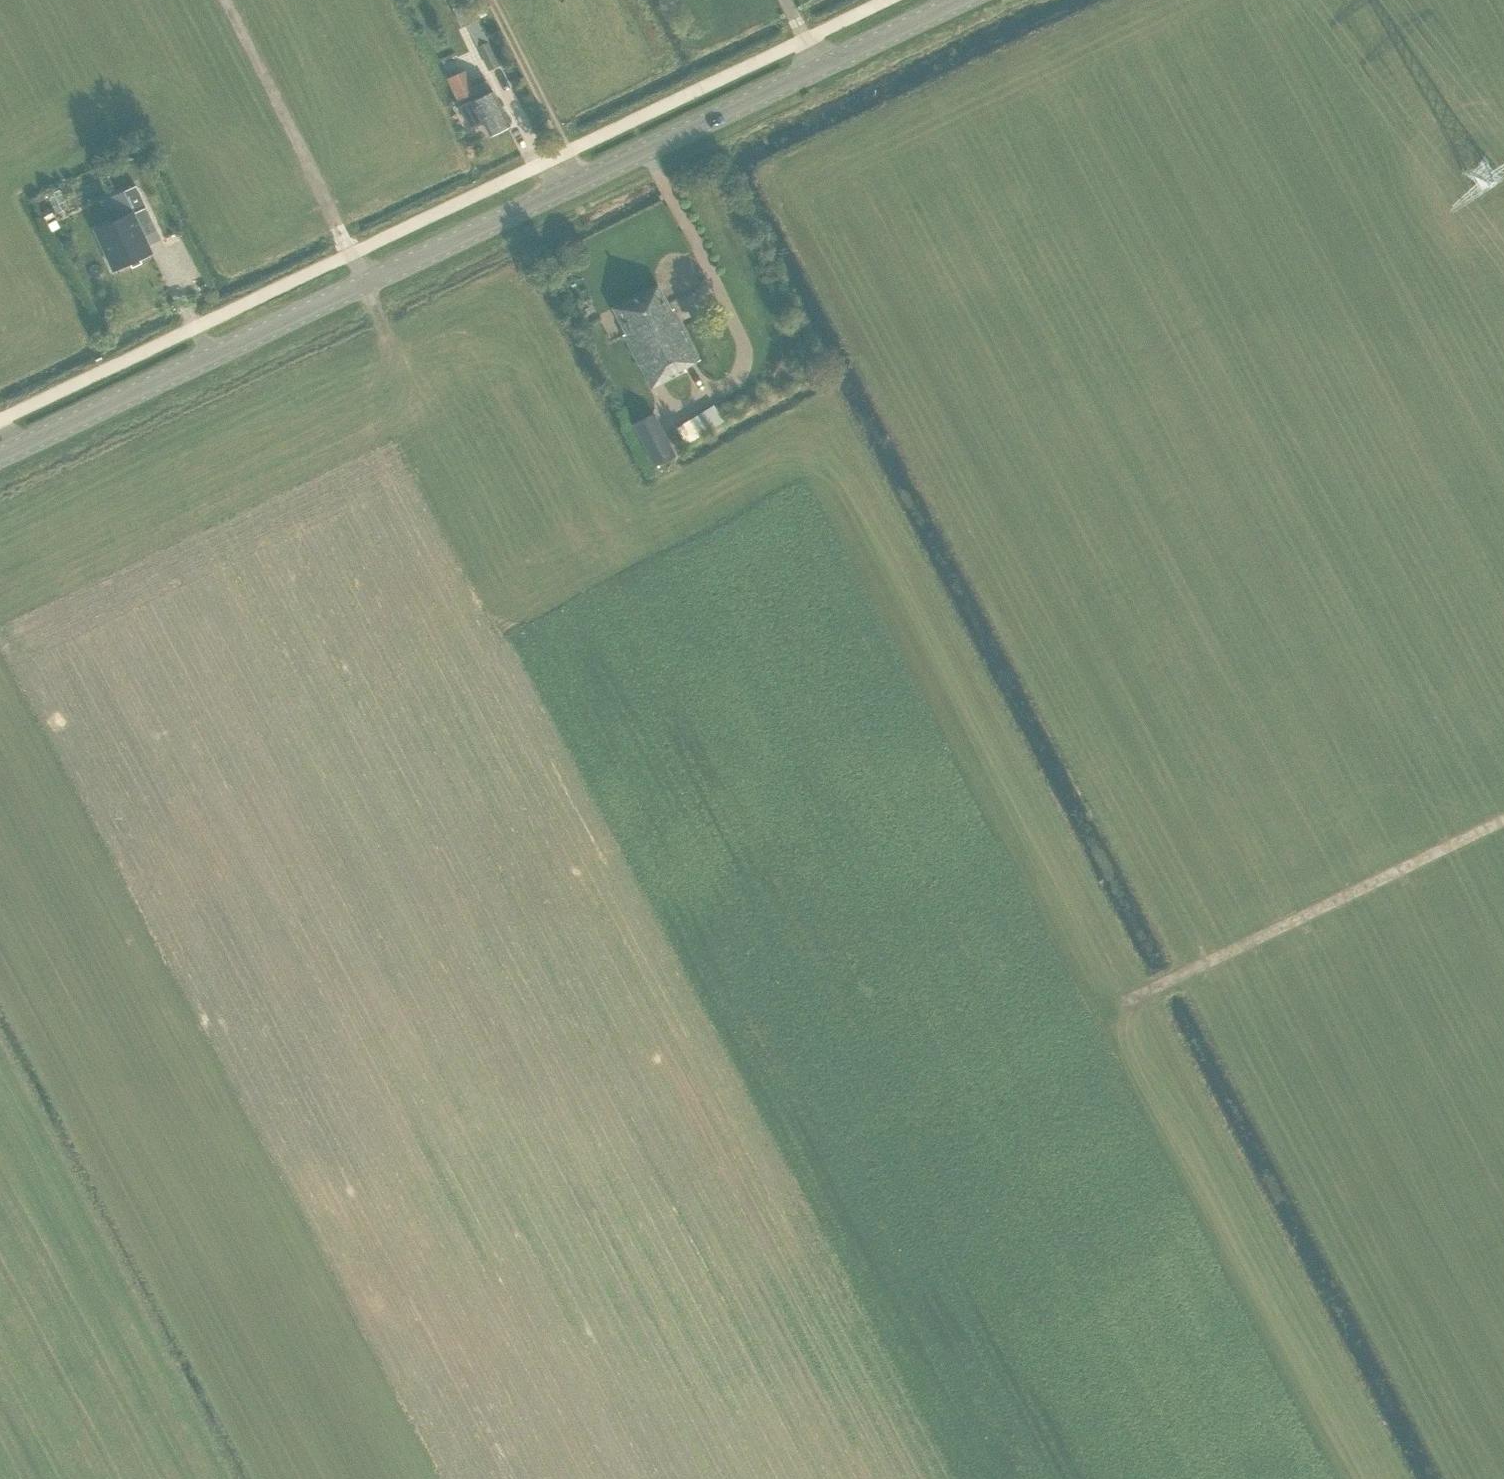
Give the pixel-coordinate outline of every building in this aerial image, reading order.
[(477,22),(467,26),(478,47),(487,43),(477,22)] [(499,65),(487,43),(478,47),(489,70),(499,65)] [(470,94),(473,101),(472,101),(489,135),(510,125),(492,90),(491,91),(485,80),(473,87),(465,70),(448,79),(459,100),(470,94)] [(127,216),(146,207),(136,186),(125,192),(126,194),(118,198),(127,216)] [(152,252),(134,214),(95,232),(113,270),(152,252)] [(700,361),(674,310),(670,312),(657,287),(615,309),(628,334),(624,336),(651,388),(652,388),(654,391),(660,389),(658,386),(686,371),(685,369),(700,361)] [(654,465),(674,454),(653,413),(633,424),(654,465)]
